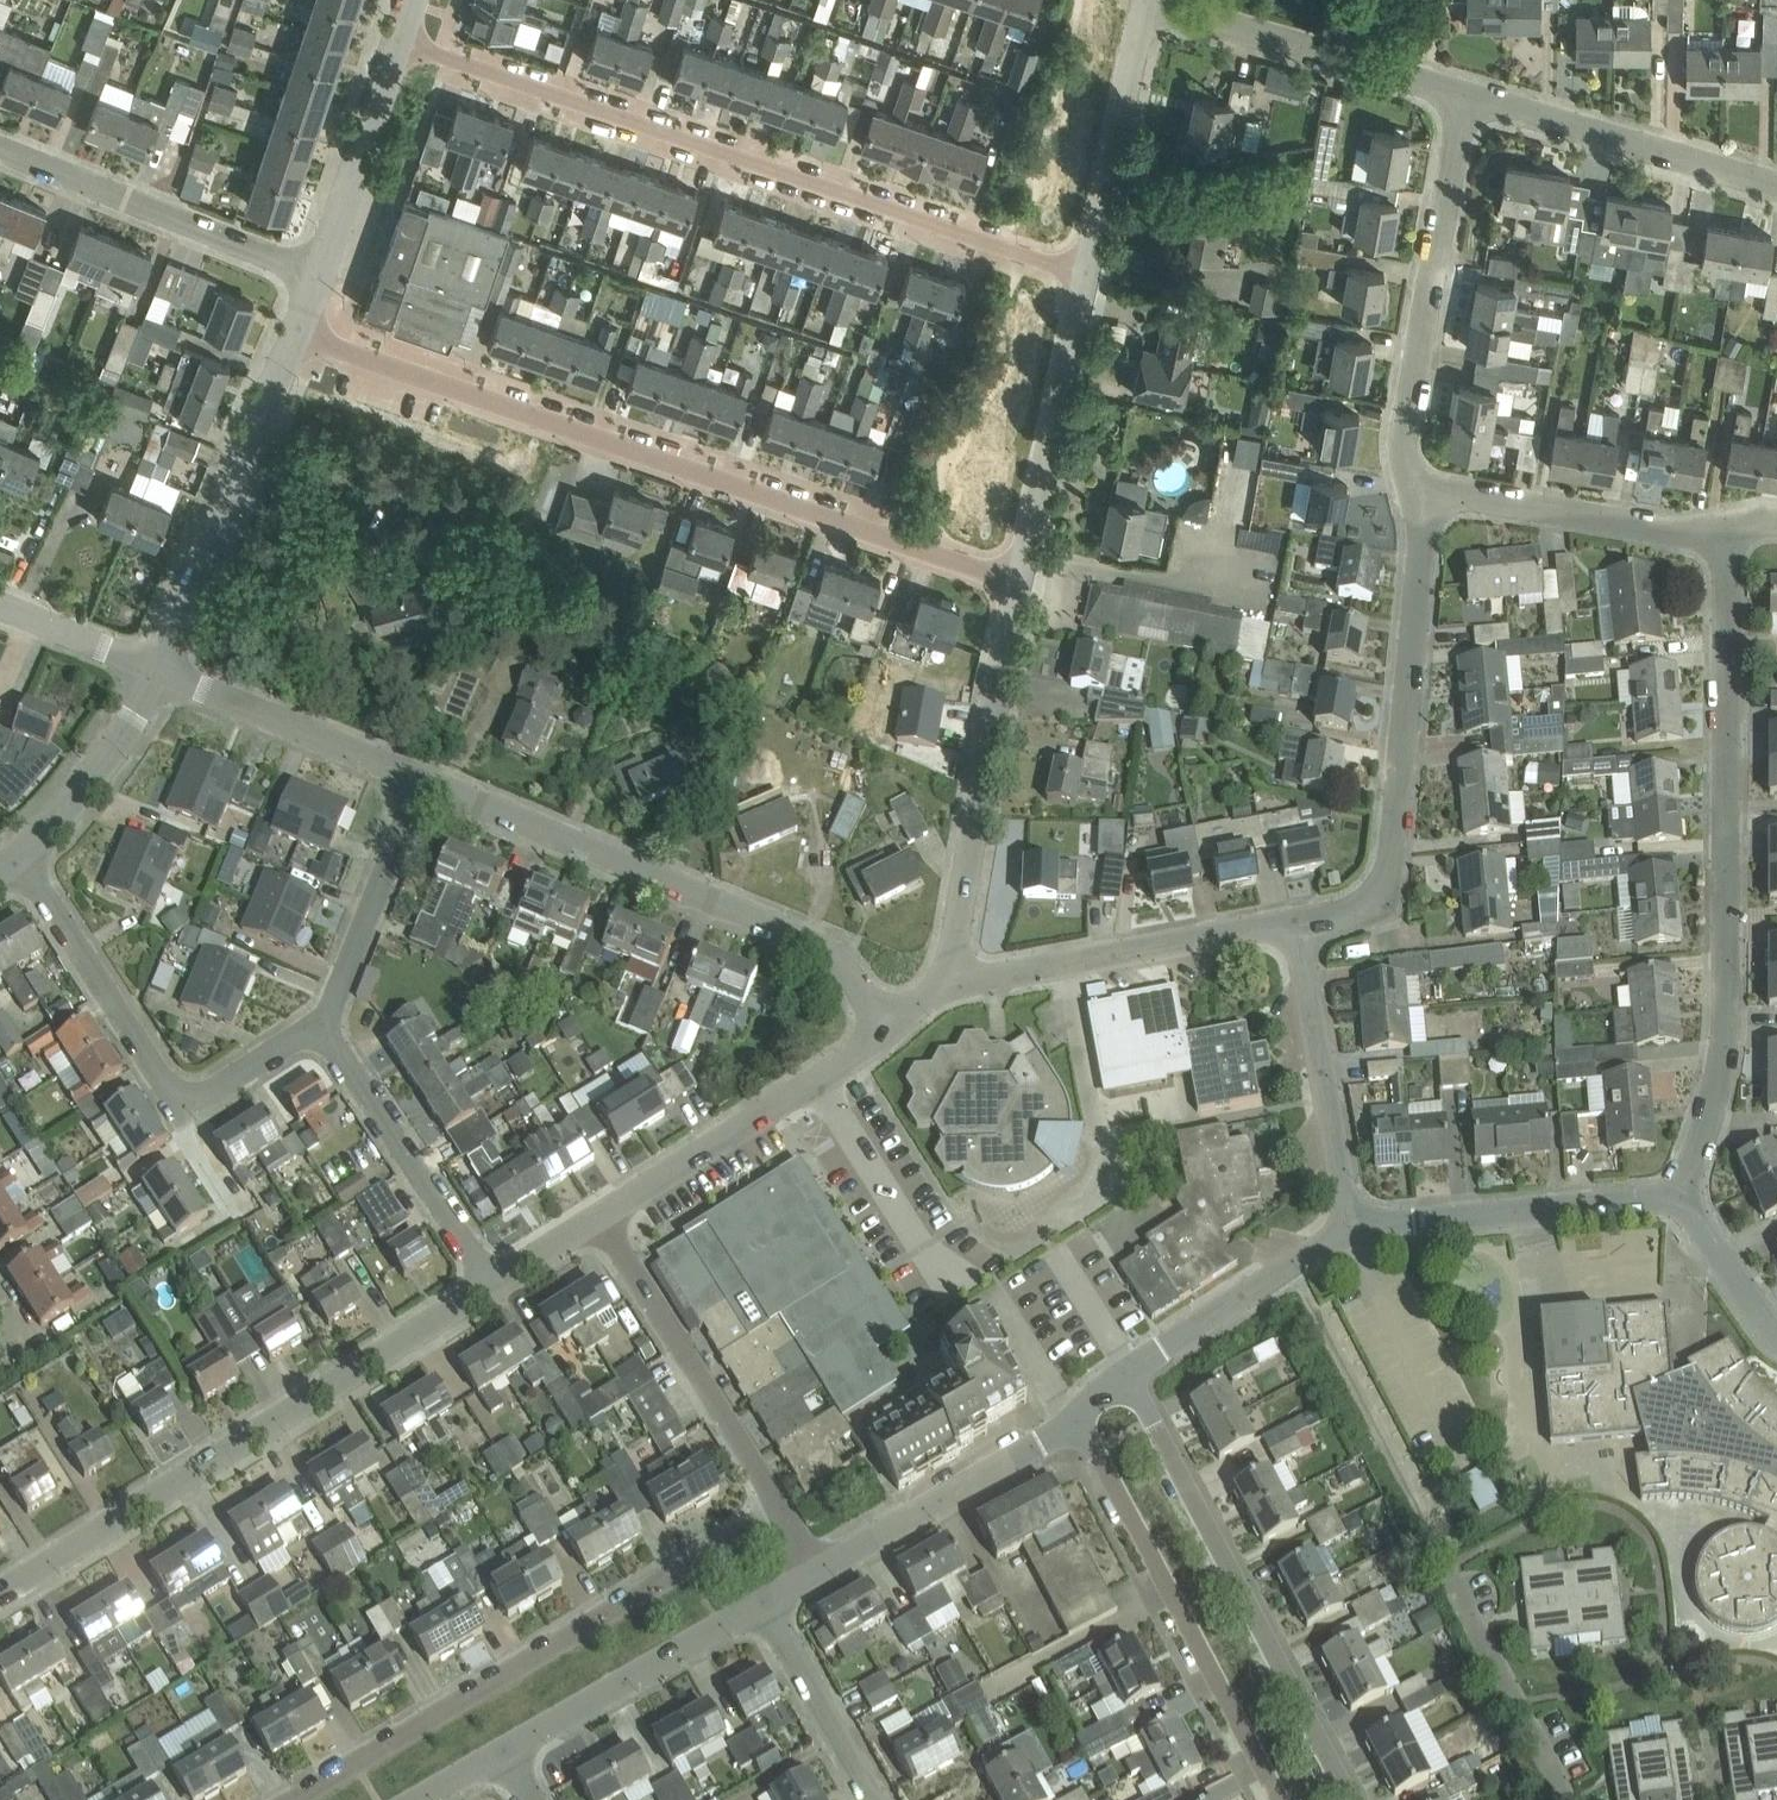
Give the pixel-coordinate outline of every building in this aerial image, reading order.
[(224,29),(235,0),(218,0),(210,23),(224,29)] [(306,28),(335,38),(346,42),(355,13),(317,0),(315,0),(306,28)] [(355,13),(360,0),(317,0),(355,13)] [(487,0),(475,0),(468,22),(467,22),(467,23),(478,27),(513,39),(513,37),(517,25),(520,16),(521,11),(487,0)] [(521,11),(520,16),(532,20),(536,11),(523,6),(525,0),(487,0),(521,11)] [(621,13),(616,12),(610,30),(599,26),(587,61),(614,70),(618,59),(638,0),(626,0),(621,13)] [(614,70),(642,80),(654,45),(637,39),(649,4),(639,0),(638,0),(618,59),(614,70)] [(660,15),(677,21),(684,0),(665,0),(660,15)] [(833,0),(820,0),(815,15),(826,19),(833,0)] [(884,0),(872,0),(870,6),(881,10),(884,0)] [(891,13),(895,0),(884,0),(881,10),(883,11),(891,13)] [(974,0),(1001,10),(1004,0),(974,0)] [(1001,10),(1001,11),(1030,21),(1037,0),(1004,0),(1001,10)] [(1502,13),(1502,0),(1468,0),(1467,25),(1501,25),(1502,13)] [(1501,25),(1539,26),(1540,0),(1502,0),(1502,13),(1501,25)] [(1611,57),(1649,58),(1650,15),(1649,15),(1649,9),(1646,4),(1641,1),(1636,0),(1628,0),(1614,0),(1614,15),(1612,15),(1611,57)] [(1669,0),(1654,0),(1654,8),(1668,8),(1669,8),(1669,0)] [(1669,8),(1668,26),(1684,26),(1684,0),(1669,0),(1669,8)] [(1776,12),(1776,0),(1765,0),(1764,8),(1776,12)] [(935,28),(941,9),(929,5),(923,24),(935,28)] [(1764,8),(1764,40),(1776,40),(1776,12),(1764,8)] [(772,54),(779,36),(778,35),(786,12),(776,9),(762,51),(772,54)] [(941,9),(935,28),(946,32),(953,13),(941,9)] [(251,22),(254,14),(242,10),(240,18),(251,22)] [(548,15),(536,11),(532,20),(545,24),(548,15)] [(883,11),(879,25),(875,36),(883,39),(892,14),(891,13),(883,11)] [(79,67),(74,79),(87,84),(97,59),(104,43),(113,20),(96,13),(83,44),(88,46),(84,54),(79,67)] [(707,32),(719,36),(725,17),(713,13),(707,32)] [(1612,15),(1578,14),(1577,57),(1611,57),(1612,15)] [(736,20),(725,17),(719,36),(730,39),(736,20)] [(865,33),(875,36),(879,25),(869,21),(865,33)] [(235,23),(231,35),(253,41),(256,30),(235,23)] [(30,105),(34,94),(43,73),(41,72),(21,64),(32,37),(0,24),(0,58),(11,63),(0,90),(0,93),(30,105)] [(935,28),(923,24),(919,35),(931,39),(935,28)] [(989,47),(995,29),(983,25),(977,43),(989,47)] [(346,42),(335,38),(306,28),(297,57),(336,70),(346,42)] [(831,28),(811,86),(794,80),(782,115),(809,125),(841,31),(831,28)] [(1006,31),(995,28),(995,29),(989,47),(999,50),(1006,31)] [(841,31),(809,125),(837,134),(849,99),(838,95),(844,78),(838,76),(851,35),(841,31)] [(249,53),(253,41),(231,35),(228,46),(249,53)] [(790,39),(779,36),(772,54),(784,58),(790,39)] [(545,54),(560,59),(561,59),(566,43),(550,37),(545,54)] [(106,79),(118,49),(104,43),(97,59),(87,84),(102,90),(106,79)] [(713,53),(685,43),(673,78),(701,88),(713,53)] [(1039,52),(1020,45),(1008,78),(1027,85),(1039,52)] [(873,73),(891,80),(902,53),(883,46),(873,73)] [(989,47),(986,55),(982,66),(993,69),(999,50),(989,47)] [(1722,89),(1722,78),(1723,47),(1688,47),(1687,89),(1722,89)] [(1722,78),(1722,89),(1760,90),(1760,48),(1723,47),(1722,78)] [(237,54),(220,48),(216,61),(233,66),(237,54)] [(713,53),(701,88),(728,97),(740,62),(713,53)] [(778,75),(784,58),(772,54),(767,71),(755,106),(782,115),(794,80),(778,75)] [(34,94),(30,105),(59,117),(72,85),(74,79),(79,67),(48,55),(41,72),(43,73),(34,94)] [(287,85),(327,99),(336,70),(297,57),(287,85)] [(740,62),(728,97),(755,106),(767,71),(740,62)] [(1264,85),(1278,89),(1283,69),(1269,65),(1264,85)] [(1228,101),(1197,95),(1188,136),(1201,138),(1219,142),(1240,147),(1254,79),(1233,75),(1228,101)] [(166,144),(191,82),(177,77),(160,121),(152,139),(166,144)] [(863,144),(891,154),(904,118),(910,101),(916,81),(906,78),(894,114),(875,107),(863,144)] [(99,96),(100,97),(87,128),(117,140),(122,129),(130,109),(138,91),(106,79),(102,90),(99,96)] [(927,85),(916,81),(910,101),(921,104),(927,85)] [(206,88),(191,82),(181,108),(196,114),(206,88)] [(211,93),(235,100),(238,89),(215,82),(211,93)] [(278,114),(306,123),(317,127),(327,99),(287,85),(278,114)] [(130,109),(122,129),(117,140),(147,152),(152,139),(160,121),(144,115),(151,97),(138,91),(130,109)] [(208,104),(232,111),(235,100),(211,93),(208,104)] [(963,120),(970,100),(958,96),(952,116),(963,119),(963,120)] [(962,178),(974,182),(987,146),(968,139),(981,103),(970,100),(963,120),(963,119),(957,137),(945,172),(962,178)] [(463,182),(483,122),(487,111),(458,101),(447,135),(464,141),(452,179),(463,182)] [(487,111),(483,122),(463,182),(472,186),(485,148),(502,154),(514,120),(487,111)] [(268,142),(297,152),(308,156),(318,127),(317,127),(306,123),(278,114),(277,114),(268,142)] [(914,162),(918,164),(930,127),(904,118),(891,154),(901,158),(902,158),(901,162),(913,166),(914,162)] [(1312,171),(1328,174),(1338,122),(1321,119),(1312,171)] [(935,169),(945,172),(957,137),(930,127),(918,164),(935,169)] [(1364,127),(1361,144),(1371,146),(1366,178),(1386,182),(1388,170),(1403,172),(1409,135),(1375,129),(1374,129),(1364,127)] [(562,144),(534,135),(522,169),(550,179),(558,156),(562,144)] [(215,156),(219,145),(197,138),(193,149),(215,156)] [(1216,160),(1219,142),(1201,138),(1195,163),(1216,160)] [(259,171),(287,180),(298,184),(308,156),(297,152),(268,142),(259,171)] [(577,188),(585,165),(589,154),(562,144),(558,156),(550,179),(577,188)] [(212,167),(215,156),(193,149),(190,160),(212,167)] [(616,163),(589,154),(585,165),(577,188),(594,194),(604,197),(612,174),(616,163)] [(627,220),(639,183),(643,172),(616,163),(612,174),(604,197),(598,215),(598,216),(592,234),(603,238),(609,221),(625,226),(626,224),(627,220)] [(1513,231),(1527,234),(1538,170),(1508,164),(1507,164),(1501,200),(1518,203),(1513,231)] [(1251,179),(1249,169),(1232,171),(1234,182),(1251,179)] [(1546,208),(1565,212),(1571,175),(1570,175),(1538,170),(1527,234),(1541,236),(1546,208)] [(298,184),(287,180),(259,171),(249,200),(289,214),(298,184)] [(1348,194),(1341,230),(1391,239),(1398,201),(1396,201),(1399,187),(1328,174),(1312,171),(1309,187),(1348,194)] [(670,181),(643,172),(639,183),(627,220),(626,224),(652,233),(658,216),(666,193),(670,181)] [(658,216),(652,233),(669,239),(675,222),(686,225),(698,191),(670,181),(666,193),(658,216)] [(202,189),(184,183),(181,192),(199,198),(202,189)] [(416,199),(432,204),(446,209),(451,194),(421,184),(416,199)] [(491,224),(501,195),(486,190),(482,200),(476,219),(491,224)] [(14,209),(18,198),(0,191),(0,244),(14,209)] [(454,210),(476,216),(480,198),(459,193),(454,210)] [(1170,219),(1182,222),(1195,224),(1189,255),(1212,259),(1218,229),(1219,229),(1225,204),(1176,193),(1170,219)] [(1583,214),(1577,248),(1578,248),(1577,254),(1627,263),(1636,210),(1638,199),(1609,194),(1609,193),(1608,193),(1601,230),(1582,226),(1584,214),(1583,214)] [(544,197),(533,194),(527,212),(537,216),(544,197)] [(507,230),(517,200),(501,195),(491,224),(507,230)] [(537,216),(548,220),(554,201),(544,197),(537,216)] [(14,209),(0,244),(0,266),(3,259),(7,261),(19,230),(36,237),(47,210),(18,198),(14,209)] [(431,207),(406,198),(368,309),(392,317),(394,313),(397,314),(393,329),(450,348),(456,335),(472,340),(510,232),(507,230),(491,224),(476,219),(446,209),(432,204),(431,207)] [(1638,199),(1636,210),(1627,263),(1642,266),(1647,239),(1665,242),(1672,204),(1671,204),(1638,199)] [(749,221),(753,210),(725,200),(713,234),(703,231),(697,249),(735,261),(741,244),(749,221)] [(749,221),(741,244),(768,253),(776,230),(780,219),(753,210),(749,221)] [(598,216),(598,215),(588,211),(581,231),(592,234),(598,216)] [(1569,212),(1563,246),(1577,248),(1583,214),(1569,212)] [(768,253),(780,258),(774,276),(779,278),(772,296),(782,299),(788,281),(795,262),(803,239),(807,228),(780,219),(776,230),(768,253)] [(1714,292),(1728,294),(1737,241),(1739,229),(1710,224),(1709,223),(1702,261),(1719,264),(1714,292)] [(82,224),(68,259),(69,259),(62,276),(76,281),(79,275),(99,283),(97,288),(98,289),(109,264),(118,239),(83,225),(83,224),(82,224)] [(1305,227),(1302,242),(1316,244),(1319,229),(1305,227)] [(803,239),(795,262),(822,272),(830,248),(834,237),(807,228),(803,239)] [(1739,229),(1737,241),(1728,294),(1744,297),(1745,289),(1767,293),(1771,273),(1766,272),(1773,235),(1771,234),(1771,235),(1739,229)] [(641,230),(635,248),(646,252),(652,234),(641,230)] [(664,238),(652,234),(646,252),(639,274),(677,287),(680,276),(653,268),(658,256),(664,238)] [(822,272),(838,278),(826,314),(836,318),(857,258),(860,246),(834,237),(830,248),(822,272)] [(116,298),(131,304),(152,252),(151,252),(118,239),(109,264),(98,289),(117,296),(116,298)] [(509,241),(500,268),(513,272),(522,245),(509,241)] [(1302,242),(1300,242),(1297,257),(1331,263),(1328,281),(1344,284),(1340,303),(1343,303),(1359,306),(1359,308),(1362,309),(1362,307),(1378,310),(1385,272),(1346,266),(1348,250),(1316,244),(1302,242)] [(1663,282),(1676,284),(1683,245),(1671,243),(1663,282)] [(1686,245),(1683,245),(1676,284),(1693,287),(1698,259),(1684,256),(1686,245)] [(858,305),(864,286),(876,291),(888,256),(860,246),(857,258),(836,318),(830,338),(841,342),(854,304),(858,305)] [(7,274),(17,279),(29,253),(19,248),(7,274)] [(17,291),(34,298),(40,284),(40,283),(49,260),(33,254),(32,253),(31,254),(17,291)] [(1523,259),(1515,257),(1491,253),(1489,268),(1520,274),(1523,259)] [(157,290),(188,302),(213,312),(207,326),(240,339),(254,301),(221,288),(221,289),(214,286),(217,278),(169,259),(157,290)] [(735,263),(724,259),(718,278),(729,282),(735,263)] [(745,266),(735,263),(729,282),(739,285),(745,266)] [(916,304),(904,340),(914,344),(939,273),(911,264),(899,298),(916,304)] [(1776,314),(1776,272),(1771,270),(1771,273),(1767,293),(1764,312),(1776,314)] [(925,348),(937,311),(955,317),(966,282),(939,273),(914,344),(925,348)] [(1517,289),(1569,298),(1572,283),(1520,274),(1517,289)] [(729,282),(718,278),(717,278),(714,289),(725,293),(729,282)] [(1283,316),(1290,286),(1256,279),(1250,309),(1283,316)] [(788,281),(782,299),(794,303),(800,285),(788,281)] [(1511,305),(1514,287),(1479,281),(1478,282),(1479,282),(1473,313),(1536,325),(1539,310),(1511,305)] [(40,284),(34,298),(35,298),(27,317),(44,323),(57,290),(40,284)] [(536,297),(521,342),(517,353),(544,362),(548,351),(569,289),(556,285),(550,302),(536,297)] [(669,316),(676,294),(648,285),(640,307),(669,316)] [(517,353),(521,342),(536,297),(508,287),(489,343),(517,353)] [(569,289),(548,351),(544,362),(571,371),(575,360),(589,318),(575,313),(582,294),(569,289)] [(1582,298),(1572,296),(1570,306),(1579,308),(1582,298)] [(1575,340),(1581,312),(1565,308),(1559,336),(1575,340)] [(1133,391),(1157,396),(1183,402),(1201,320),(1166,312),(1156,357),(1142,354),(1133,391)] [(181,326),(146,313),(139,331),(174,344),(181,326)] [(1289,313),(1287,328),(1319,334),(1316,352),(1334,355),(1331,373),(1366,379),(1372,342),(1333,335),(1336,321),(1289,313)] [(1467,345),(1502,351),(1505,334),(1533,339),(1536,325),(1473,313),(1468,344),(1467,343),(1467,345)] [(123,318),(100,374),(118,381),(140,325),(123,318)] [(589,318),(575,360),(571,371),(599,381),(618,325),(604,321),(598,340),(584,335),(590,318),(589,318)] [(1264,337),(1277,339),(1280,323),(1260,320),(1257,336),(1264,337)] [(1640,388),(1649,331),(1635,327),(1625,386),(1640,388)] [(774,349),(779,334),(765,329),(762,338),(767,347),(774,349)] [(788,345),(792,333),(783,330),(779,342),(788,345)] [(869,349),(870,344),(874,333),(864,330),(859,346),(869,349)] [(1664,335),(1649,331),(1640,388),(1654,391),(1664,335)] [(666,363),(653,400),(680,409),(705,337),(692,333),(680,368),(666,363)] [(1735,354),(1743,339),(1731,333),(1723,347),(1735,354)] [(626,390),(653,400),(666,363),(665,363),(672,343),(645,334),(626,390)] [(705,337),(680,409),(707,418),(720,381),(706,377),(718,342),(705,337)] [(841,349),(827,344),(822,358),(836,362),(841,349)] [(230,364),(186,347),(179,365),(166,360),(161,372),(173,377),(179,379),(218,394),(230,364)] [(809,351),(807,357),(820,362),(822,355),(809,351)] [(1714,383),(1727,386),(1732,356),(1719,354),(1714,383)] [(1502,356),(1499,371),(1528,377),(1528,376),(1550,380),(1552,365),(1502,356)] [(1747,359),(1732,356),(1727,386),(1743,388),(1747,359)] [(808,358),(791,409),(774,403),(762,437),(790,447),(794,436),(819,362),(808,358)] [(5,379),(10,365),(0,361),(0,377),(5,379)] [(829,422),(812,416),(830,366),(819,362),(794,436),(790,447),(817,456),(821,445),(829,422)] [(885,382),(920,394),(922,395),(926,383),(927,380),(890,367),(885,382)] [(720,381),(707,418),(735,428),(754,372),(741,368),(735,386),(720,381)] [(1496,386),(1526,391),(1528,377),(1499,371),(1496,386)] [(163,406),(180,412),(207,423),(218,394),(179,379),(173,377),(161,372),(157,383),(170,388),(163,406)] [(850,410),(861,414),(868,395),(874,379),(863,375),(858,391),(856,391),(850,410)] [(116,384),(109,402),(145,416),(151,398),(116,384)] [(1323,392),(1277,384),(1274,400),(1304,405),(1301,422),(1322,426),(1318,445),(1353,451),(1360,414),(1320,407),(1323,392)] [(1492,407),(1495,390),(1460,384),(1460,385),(1455,416),(1518,428),(1520,412),(1492,407)] [(868,436),(881,400),(868,395),(861,414),(855,431),(847,454),(844,466),(871,475),(883,441),(868,436)] [(1269,399),(1254,396),(1249,424),(1264,427),(1269,399)] [(1579,470),(1581,459),(1585,434),(1570,432),(1575,404),(1561,402),(1550,466),(1551,466),(1551,465),(1579,470)] [(40,409),(26,403),(21,417),(35,423),(40,409)] [(1668,473),(1677,420),(1661,418),(1663,407),(1649,404),(1638,468),(1640,468),(1668,473)] [(77,442),(72,440),(55,477),(70,483),(86,449),(87,446),(86,446),(104,411),(96,407),(77,442)] [(1585,434),(1581,459),(1579,470),(1608,475),(1608,476),(1610,476),(1621,413),(1591,408),(1587,435),(1585,434)] [(126,423),(123,410),(109,414),(112,426),(126,423)] [(1752,412),(1737,410),(1726,472),(1728,472),(1756,477),(1762,440),(1748,438),(1752,412)] [(1698,478),(1700,466),(1709,414),(1694,412),(1690,439),(1675,436),(1677,420),(1668,473),(1697,478),(1698,478)] [(1535,466),(1541,432),(1518,428),(1455,416),(1449,446),(1449,448),(1485,454),(1488,437),(1520,442),(1516,462),(1535,466)] [(158,420),(150,439),(164,445),(172,427),(171,427),(171,426),(158,420)] [(817,456),(844,466),(847,454),(855,431),(844,427),(829,422),(821,445),(817,456)] [(172,427),(164,445),(193,456),(200,438),(178,430),(172,427)] [(0,434),(0,467),(12,439),(0,434)] [(0,467),(0,475),(26,487),(41,452),(12,439),(0,467)] [(1762,440),(1756,477),(1776,480),(1776,443),(1762,440)] [(101,453),(87,446),(86,449),(70,483),(84,490),(101,453)] [(139,467),(152,473),(158,459),(144,453),(139,467)] [(1312,480),(1306,514),(1326,518),(1335,520),(1340,521),(1347,483),(1333,481),(1336,467),(1264,453),(1261,470),(1312,480)] [(171,464),(158,459),(152,473),(166,478),(171,464)] [(397,509),(414,482),(396,471),(380,498),(397,509)] [(98,517),(128,530),(143,495),(113,482),(98,517)] [(569,489),(556,528),(597,542),(602,528),(604,522),(643,535),(648,521),(663,526),(669,508),(654,503),(655,502),(615,488),(610,503),(569,489)] [(157,542),(172,507),(143,495),(128,530),(157,542)] [(1207,519),(1212,495),(1208,495),(1206,495),(1205,495),(1203,495),(1201,495),(1199,495),(1198,496),(1196,497),(1194,498),(1193,499),(1192,500),(1190,501),(1189,503),(1188,504),(1187,506),(1186,507),(1185,509),(1185,510),(1184,512),(1183,514),(1207,519)] [(1103,538),(1114,541),(1159,550),(1165,525),(1168,508),(1145,503),(1112,496),(1103,538)] [(698,516),(688,546),(672,540),(658,581),(691,593),(699,569),(718,575),(734,529),(698,516)] [(1326,518),(1322,539),(1331,541),(1335,520),(1326,518)] [(759,537),(751,561),(738,557),(729,583),(779,600),(787,578),(785,578),(795,550),(759,537)] [(1344,573),(1339,595),(1371,601),(1374,584),(1378,585),(1381,569),(1377,569),(1378,564),(1357,560),(1360,548),(1361,548),(1362,547),(1331,541),(1322,539),(1320,539),(1315,567),(1344,573)] [(12,550),(0,545),(0,567),(4,569),(12,550)] [(1542,594),(1537,550),(1502,554),(1503,566),(1506,598),(1542,594)] [(1506,598),(1503,566),(1502,554),(1466,558),(1470,601),(1506,598)] [(421,583),(388,593),(364,555),(343,569),(365,604),(372,625),(380,623),(380,625),(429,610),(421,583)] [(1577,613),(1574,580),(1572,556),(1555,558),(1559,602),(1561,614),(1577,613)] [(825,560),(816,589),(799,583),(789,612),(833,626),(842,600),(853,570),(825,560)] [(1611,609),(1644,606),(1656,605),(1653,568),(1607,573),(1611,609)] [(853,570),(842,600),(859,605),(850,633),(864,638),(860,649),(875,654),(888,614),(872,609),(881,580),(853,570)] [(1084,628),(1095,631),(1235,661),(1243,621),(1092,589),(1084,628)] [(949,640),(960,607),(956,605),(955,601),(943,597),(941,599),(940,600),(922,594),(912,624),(897,619),(888,647),(923,658),(931,634),(949,640)] [(1332,637),(1327,660),(1359,666),(1366,628),(1335,623),(1337,610),(1278,599),(1276,613),(1305,619),(1303,632),(1332,637)] [(1561,614),(1559,602),(1544,604),(1547,639),(1563,638),(1561,614)] [(1656,605),(1644,606),(1611,609),(1614,645),(1660,640),(1656,605)] [(1508,626),(1497,627),(1473,630),(1475,646),(1510,643),(1508,626)] [(665,659),(673,638),(645,628),(637,649),(665,659)] [(1098,633),(1091,632),(1089,647),(1096,648),(1098,633)] [(1565,655),(1563,638),(1547,639),(1528,641),(1529,659),(1565,655)] [(1570,648),(1571,662),(1603,660),(1601,645),(1570,648)] [(1111,657),(1111,656),(1079,650),(1071,686),(1090,690),(1088,700),(1100,702),(1096,723),(1098,723),(1113,723),(1141,723),(1146,701),(1119,695),(1127,661),(1111,657)] [(1507,694),(1503,658),(1459,662),(1463,698),(1475,697),(1507,694)] [(671,668),(654,660),(648,671),(666,679),(671,668)] [(1604,675),(1603,660),(1571,662),(1564,663),(1566,678),(1604,675)] [(1196,664),(1181,661),(1177,677),(1193,680),(1196,664)] [(734,688),(731,672),(716,666),(703,677),(734,688)] [(1678,702),(1675,667),(1631,671),(1631,674),(1617,675),(1620,709),(1634,708),(1634,706),(1666,703),(1678,702)] [(1347,731),(1354,693),(1323,687),(1325,674),(1296,669),(1290,697),(1319,702),(1315,725),(1347,731)] [(512,715),(518,718),(505,747),(533,759),(541,741),(547,744),(555,726),(543,721),(550,703),(558,706),(566,687),(528,671),(520,688),(523,689),(512,715)] [(1260,691),(1279,695),(1282,683),(1263,679),(1260,691)] [(1539,742),(1563,740),(1565,689),(1552,689),(1552,698),(1547,704),(1548,720),(1527,722),(1519,722),(1521,744),(1539,742)] [(904,692),(895,742),(937,749),(945,699),(904,692)] [(1466,734),(1509,730),(1509,720),(1507,694),(1475,697),(1463,698),(1466,734)] [(1678,702),(1666,703),(1634,706),(1634,708),(1637,743),(1681,739),(1678,702)] [(26,703),(14,735),(0,730),(0,800),(10,809),(58,753),(51,747),(62,718),(26,703)] [(1254,710),(1253,719),(1278,722),(1279,713),(1254,710)] [(1180,742),(1203,746),(1208,723),(1184,719),(1180,742)] [(1109,742),(1113,723),(1098,723),(1095,739),(1109,742)] [(1149,729),(1151,743),(1173,740),(1171,726),(1149,729)] [(1307,767),(1303,789),(1335,795),(1342,758),(1311,752),(1314,737),(1285,732),(1279,762),(1307,767)] [(1562,755),(1563,748),(1563,740),(1539,742),(1521,744),(1522,759),(1562,755)] [(1102,805),(1106,787),(1114,750),(1087,745),(1082,770),(1055,764),(1047,801),(1074,806),(1076,799),(1102,805)] [(1562,755),(1562,763),(1593,761),(1593,745),(1563,748),(1562,755)] [(641,760),(616,771),(630,804),(639,801),(641,805),(642,804),(687,784),(701,778),(689,753),(647,772),(641,760)] [(179,781),(229,802),(241,774),(191,754),(179,781)] [(1196,758),(1185,760),(1186,770),(1197,768),(1196,758)] [(1459,764),(1462,799),(1474,797),(1506,795),(1503,760),(1459,764)] [(1594,777),(1593,761),(1562,763),(1562,779),(1594,777)] [(1557,789),(1560,768),(1540,765),(1537,786),(1557,789)] [(1678,804),(1674,768),(1631,772),(1631,776),(1612,778),(1614,810),(1634,808),(1666,805),(1678,804)] [(168,809),(179,813),(218,830),(229,802),(179,781),(168,809)] [(293,781),(283,806),(338,829),(349,804),(293,781)] [(259,813),(264,800),(247,793),(242,806),(259,813)] [(891,803),(911,842),(928,833),(908,795),(891,803)] [(1462,799),(1466,835),(1509,831),(1506,795),(1474,797),(1462,799)] [(848,796),(839,814),(829,836),(848,845),(867,805),(848,796)] [(1127,798),(1116,796),(1113,812),(1124,814),(1127,798)] [(1230,802),(1234,821),(1251,818),(1247,798),(1230,802)] [(1678,804),(1666,805),(1634,808),(1635,823),(1620,824),(1622,843),(1637,841),(1637,844),(1681,840),(1678,804)] [(338,829),(283,806),(274,829),(273,831),(275,832),(328,854),(338,829)] [(737,815),(725,819),(739,851),(748,847),(750,851),(751,851),(751,850),(795,831),(796,832),(797,831),(787,807),(742,826),(737,815)] [(1135,810),(1136,819),(1153,817),(1153,808),(1135,810)] [(1257,819),(1263,849),(1278,846),(1284,877),(1322,869),(1315,836),(1312,822),(1300,824),(1297,811),(1257,819)] [(1586,818),(1581,817),(1569,813),(1564,827),(1576,831),(1581,832),(1586,818)] [(1133,819),(1134,831),(1155,829),(1153,817),(1136,819),(1133,819)] [(1250,851),(1263,849),(1257,819),(1231,824),(1235,842),(1197,849),(1200,863),(1213,860),(1219,890),(1256,882),(1250,851)] [(1526,843),(1560,840),(1561,822),(1525,825),(1526,843)] [(265,855),(275,832),(273,831),(274,829),(258,823),(248,847),(265,855)] [(1098,858),(1106,859),(1106,857),(1123,859),(1124,825),(1099,824),(1098,858)] [(1148,874),(1154,903),(1192,895),(1188,877),(1202,874),(1200,863),(1197,849),(1193,830),(1165,836),(1171,869),(1148,874)] [(243,851),(249,836),(236,831),(230,846),(243,851)] [(117,861),(167,882),(178,854),(128,833),(117,861)] [(1560,840),(1526,843),(1528,862),(1560,859),(1560,846),(1560,840)] [(1560,859),(1559,865),(1595,862),(1593,843),(1560,846),(1560,859)] [(449,847),(445,858),(436,880),(448,885),(434,920),(422,915),(417,927),(441,937),(441,939),(443,940),(446,931),(452,921),(466,890),(478,859),(449,847)] [(908,857),(889,867),(883,856),(847,874),(864,905),(873,901),(875,905),(876,904),(919,882),(920,882),(921,882),(908,857)] [(1123,859),(1106,857),(1106,859),(1100,899),(1119,901),(1125,859),(1123,859)] [(474,902),(503,914),(515,887),(502,881),(507,870),(478,859),(466,890),(452,921),(446,931),(443,940),(458,946),(473,909),(471,908),(474,902)] [(1462,900),(1474,899),(1518,895),(1516,873),(1503,875),(1502,860),(1459,864),(1462,900)] [(1595,862),(1559,865),(1559,884),(1618,879),(1623,878),(1621,860),(1595,862)] [(155,909),(160,898),(167,882),(117,861),(105,888),(155,909)] [(1056,865),(1056,863),(1025,862),(1024,880),(1021,879),(1021,891),(1023,891),(1023,898),(1076,899),(1077,866),(1056,865)] [(227,867),(220,884),(233,889),(240,872),(227,867)] [(1674,869),(1647,872),(1630,873),(1633,909),(1665,906),(1677,905),(1674,869)] [(315,895),(304,890),(267,875),(255,902),(304,922),(315,895)] [(528,892),(515,887),(503,914),(504,914),(502,919),(515,924),(513,931),(531,938),(533,943),(539,945),(561,893),(533,881),(528,892)] [(1559,891),(1543,893),(1534,893),(1537,927),(1558,924),(1559,891)] [(561,893),(539,945),(540,945),(545,935),(571,946),(561,971),(576,977),(598,923),(585,918),(590,905),(561,893)] [(1518,895),(1474,899),(1462,900),(1466,936),(1509,932),(1506,897),(1518,896),(1518,895)] [(293,950),(304,922),(255,902),(244,929),(293,950)] [(399,903),(394,915),(406,920),(410,908),(399,903)] [(1633,909),(1636,945),(1680,941),(1677,905),(1665,906),(1633,909)] [(215,930),(222,913),(204,906),(198,924),(215,930)] [(190,923),(181,909),(163,921),(172,935),(190,923)] [(616,916),(612,927),(611,929),(598,923),(576,977),(585,956),(598,961),(603,948),(606,950),(607,947),(620,953),(620,955),(632,960),(626,975),(641,939),(646,928),(616,916)] [(18,968),(43,952),(35,939),(36,938),(33,934),(32,934),(24,921),(0,936),(0,938),(18,968)] [(1523,944),(1557,939),(1558,924),(1537,927),(1521,929),(1523,944)] [(196,951),(203,933),(186,927),(179,945),(196,951)] [(441,937),(417,927),(411,941),(436,950),(441,939),(441,937)] [(646,928),(641,939),(626,975),(654,987),(674,939),(646,928)] [(39,1002),(25,979),(25,980),(18,968),(0,938),(0,979),(3,978),(24,1011),(39,1002)] [(454,958),(458,946),(443,940),(441,939),(436,950),(454,958)] [(1556,964),(1592,961),(1590,940),(1557,943),(1556,964)] [(1466,975),(1503,970),(1500,946),(1428,956),(1389,961),(1390,976),(1403,975),(1405,975),(1418,974),(1418,976),(1466,972),(1466,975)] [(193,977),(244,997),(255,970),(205,949),(193,977)] [(700,950),(696,961),(687,983),(690,984),(691,982),(704,988),(689,1025),(700,1029),(724,973),(728,962),(700,950)] [(538,978),(545,963),(534,958),(528,974),(538,978)] [(728,962),(724,973),(700,1029),(712,1034),(726,999),(727,1000),(728,997),(742,1003),(741,1005),(744,1006),(757,974),(728,962)] [(1592,963),(1556,966),(1555,981),(1593,978),(1592,963)] [(357,997),(358,998),(370,1002),(381,974),(368,969),(357,997)] [(1618,990),(1620,1011),(1676,1006),(1673,970),(1629,974),(1631,989),(1618,990)] [(25,979),(39,1002),(50,995),(36,973),(25,979)] [(1769,1005),(1769,1006),(1776,1006),(1776,974),(1770,974),(1770,1005),(1769,1005)] [(1359,979),(1362,1015),(1374,1014),(1409,1011),(1405,975),(1403,975),(1390,976),(1359,979)] [(232,1025),(244,997),(193,977),(182,1004),(232,1025)] [(483,1007),(505,993),(496,979),(474,992),(483,1007)] [(648,1037),(665,997),(645,988),(628,1028),(648,1037)] [(612,1009),(619,994),(607,989),(601,1004),(612,1009)] [(1176,990),(1087,1007),(1101,1078),(1163,1066),(1162,1057),(1186,1053),(1186,1052),(1187,1052),(1184,1037),(1185,1036),(1176,990)] [(628,998),(619,994),(612,1009),(621,1013),(628,998)] [(47,1013),(54,1026),(74,1013),(67,1001),(47,1013)] [(1541,1006),(1541,1021),(1552,1021),(1552,1006),(1541,1006)] [(1676,1006),(1620,1011),(1623,1044),(1636,1043),(1636,1046),(1680,1042),(1676,1006)] [(403,1066),(413,1060),(437,1044),(414,1007),(387,1025),(396,1038),(388,1043),(403,1066)] [(1409,1011),(1374,1014),(1362,1015),(1366,1051),(1412,1047),(1409,1011)] [(6,1057),(23,1046),(2,1014),(0,1015),(0,1047),(6,1057)] [(582,1035),(571,1018),(558,1026),(569,1043),(582,1035)] [(89,1022),(58,1042),(49,1029),(24,1046),(34,1061),(43,1055),(48,1063),(64,1053),(74,1068),(106,1048),(89,1022)] [(522,1022),(508,1031),(516,1044),(530,1035),(522,1022)] [(1185,1036),(1184,1037),(1187,1052),(1186,1052),(1186,1053),(1187,1052),(1188,1059),(1197,1111),(1215,1108),(1214,1104),(1221,1103),(1222,1107),(1259,1100),(1254,1071),(1270,1067),(1266,1045),(1246,1049),(1244,1042),(1248,1041),(1245,1025),(1185,1036)] [(417,1088),(427,1082),(446,1070),(439,1059),(451,1051),(450,1049),(462,1041),(456,1032),(437,1044),(413,1060),(403,1066),(417,1088)] [(533,1052),(540,1047),(547,1043),(541,1033),(534,1037),(527,1041),(533,1052)] [(962,1178),(968,1181),(974,1185),(978,1187),(983,1188),(987,1189),(992,1190),(999,1191),(1004,1191),(1011,1191),(1017,1189),(1022,1188),(1029,1186),(1035,1183),(1041,1179),(1045,1176),(1050,1172),(1055,1167),(1060,1172),(1075,1144),(1068,1142),(1069,1138),(1070,1133),(1071,1129),(1071,1124),(1071,1120),(1071,1115),(1069,1109),(1068,1104),(1067,1100),(1065,1096),(1063,1092),(1061,1088),(1027,1035),(1026,1036),(1008,1047),(991,1048),(982,1034),(964,1035),(956,1049),(939,1051),(931,1065),(914,1066),(906,1082),(915,1097),(907,1111),(917,1127),(934,1126),(942,1140),(935,1155),(944,1171),(963,1170),(963,1176),(962,1178)] [(195,1056),(200,1045),(186,1039),(182,1050),(195,1056)] [(1438,1058),(1454,1057),(1469,1055),(1467,1042),(1437,1045),(1438,1058)] [(68,1094),(75,1105),(123,1074),(106,1048),(74,1068),(84,1083),(68,1094)] [(1537,1075),(1553,1073),(1550,1048),(1538,1050),(1539,1059),(1535,1060),(1537,1075)] [(1556,1067),(1595,1063),(1594,1049),(1554,1052),(1556,1067)] [(605,1050),(595,1056),(604,1071),(614,1064),(605,1050)] [(507,1063),(519,1081),(535,1071),(524,1053),(507,1063)] [(1469,1055),(1454,1057),(1456,1088),(1472,1086),(1469,1055)] [(595,1076),(604,1071),(595,1056),(586,1062),(595,1076)] [(485,1064),(490,1073),(502,1066),(496,1057),(485,1064)] [(1456,1088),(1454,1057),(1438,1058),(1442,1090),(1456,1088)] [(1368,1081),(1392,1078),(1404,1077),(1403,1062),(1367,1065),(1368,1081)] [(1597,1079),(1595,1063),(1556,1067),(1557,1082),(1597,1079)] [(670,1071),(685,1095),(697,1087),(682,1064),(670,1071)] [(432,1111),(442,1104),(476,1083),(486,1076),(481,1067),(468,1075),(466,1073),(453,1081),(446,1070),(427,1082),(417,1088),(432,1111)] [(616,1091),(635,1120),(641,1130),(664,1115),(660,1108),(672,1100),(673,1102),(685,1095),(670,1071),(659,1079),(652,1068),(616,1091)] [(607,1073),(560,1101),(568,1116),(615,1088),(607,1073)] [(1604,1078),(1607,1113),(1651,1109),(1648,1074),(1604,1078)] [(455,1146),(465,1140),(480,1130),(490,1124),(481,1111),(475,1115),(467,1102),(493,1086),(486,1076),(476,1083),(442,1104),(432,1111),(455,1146)] [(306,1119),(313,1130),(317,1136),(330,1127),(318,1110),(330,1102),(314,1078),(283,1098),(300,1122),(306,1119)] [(1391,1080),(1394,1111),(1406,1110),(1403,1079),(1391,1080)] [(1769,1112),(1776,1112),(1776,1080),(1769,1080),(1769,1110),(1769,1112)] [(5,1087),(0,1091),(0,1111),(14,1101),(5,1087)] [(609,1130),(618,1144),(641,1130),(635,1120),(616,1091),(582,1112),(597,1138),(609,1130)] [(111,1123),(120,1139),(152,1118),(136,1093),(88,1124),(94,1134),(111,1123)] [(571,1174),(594,1160),(585,1145),(597,1138),(582,1112),(569,1120),(571,1123),(558,1131),(543,1107),(542,1108),(534,1095),(526,1100),(534,1115),(547,1135),(571,1174)] [(534,1115),(526,1100),(516,1107),(525,1121),(534,1115)] [(1444,1117),(1441,1118),(1440,1104),(1411,1106),(1412,1110),(1408,1111),(1412,1164),(1448,1161),(1444,1117)] [(1509,1110),(1512,1143),(1513,1155),(1549,1152),(1544,1107),(1509,1110)] [(1651,1109),(1607,1113),(1610,1149),(1654,1146),(1651,1109)] [(1473,1114),(1477,1159),(1513,1155),(1512,1143),(1509,1110),(1473,1114)] [(238,1128),(258,1158),(268,1175),(294,1158),(294,1159),(306,1151),(295,1134),(283,1142),(263,1111),(238,1128)] [(1412,1164),(1408,1111),(1407,1111),(1408,1121),(1372,1124),(1376,1168),(1412,1164)] [(1561,1118),(1561,1130),(1563,1153),(1580,1152),(1577,1117),(1561,1118)] [(113,1163),(120,1174),(168,1143),(152,1118),(120,1139),(129,1152),(113,1163)] [(480,1130),(489,1144),(498,1138),(490,1124),(480,1130)] [(1201,1131),(1195,1132),(1195,1133),(1192,1133),(1176,1136),(1186,1189),(1188,1189),(1194,1199),(1192,1201),(1191,1203),(1190,1205),(1189,1207),(1189,1208),(1189,1209),(1189,1212),(1190,1214),(1191,1215),(1186,1218),(1184,1214),(1146,1239),(1161,1262),(1156,1265),(1180,1301),(1192,1293),(1190,1290),(1195,1287),(1197,1290),(1237,1264),(1219,1236),(1243,1220),(1239,1201),(1260,1197),(1249,1139),(1229,1143),(1226,1126),(1207,1130),(1201,1131)] [(245,1190),(249,1187),(255,1184),(244,1167),(258,1158),(238,1128),(214,1143),(234,1174),(245,1190)] [(317,1136),(313,1130),(301,1138),(310,1151),(322,1143),(317,1136)] [(480,1130),(465,1140),(455,1146),(463,1158),(468,1155),(470,1158),(467,1160),(485,1188),(484,1188),(502,1217),(526,1202),(519,1192),(503,1166),(489,1144),(480,1130)] [(524,1149),(542,1178),(548,1188),(571,1174),(547,1135),(524,1149)] [(1752,1189),(1776,1177),(1776,1143),(1771,1146),(1770,1145),(1739,1159),(1752,1189)] [(28,1152),(35,1164),(47,1156),(40,1144),(28,1152)] [(503,1166),(519,1192),(526,1202),(548,1188),(542,1178),(524,1149),(523,1149),(525,1152),(503,1166)] [(161,1211),(191,1191),(175,1166),(144,1185),(144,1186),(132,1194),(139,1204),(151,1196),(161,1211)] [(64,1177),(70,1187),(82,1179),(76,1169),(64,1177)] [(11,1208),(2,1193),(18,1183),(11,1172),(0,1179),(0,1215),(11,1208)] [(779,1317),(799,1349),(836,1408),(840,1414),(844,1412),(844,1411),(848,1408),(849,1409),(889,1384),(869,1351),(902,1331),(884,1302),(887,1300),(885,1297),(882,1299),(878,1293),(875,1295),(855,1263),(858,1261),(805,1177),(787,1173),(706,1224),(707,1225),(687,1238),(686,1236),(656,1255),(661,1263),(662,1263),(670,1277),(674,1284),(674,1283),(681,1293),(680,1294),(691,1310),(697,1320),(701,1327),(705,1324),(712,1335),(708,1337),(711,1343),(712,1343),(717,1351),(716,1351),(719,1355),(779,1317)] [(336,1192),(345,1206),(369,1190),(360,1176),(336,1192)] [(1776,1213),(1776,1177),(1752,1189),(1765,1217),(1764,1217),(1765,1218),(1776,1213)] [(103,1178),(76,1196),(85,1210),(113,1192),(103,1178)] [(433,1260),(427,1250),(417,1234),(403,1243),(395,1231),(407,1223),(393,1201),(394,1200),(384,1184),(356,1201),(379,1238),(381,1237),(389,1250),(388,1251),(404,1278),(433,1260)] [(170,1226),(158,1234),(164,1244),(176,1236),(177,1237),(208,1217),(191,1191),(161,1211),(170,1226)] [(280,1201),(275,1192),(265,1198),(271,1207),(280,1201)] [(52,1214),(61,1228),(61,1227),(84,1211),(75,1198),(52,1214)] [(110,1219),(100,1204),(88,1211),(98,1226),(110,1219)] [(44,1224),(37,1213),(21,1224),(11,1208),(0,1215),(0,1252),(44,1224)] [(68,1240),(72,1238),(77,1246),(98,1233),(84,1211),(61,1227),(61,1228),(68,1240)] [(342,1224),(353,1245),(373,1235),(362,1213),(342,1224)] [(333,1216),(328,1219),(316,1227),(336,1261),(354,1248),(333,1216)] [(1136,1257),(1119,1268),(1152,1319),(1180,1301),(1156,1265),(1161,1262),(1146,1239),(1145,1240),(1150,1248),(1140,1254),(1141,1254),(1136,1257)] [(64,1256),(57,1244),(9,1275),(26,1301),(57,1281),(47,1266),(64,1256)] [(282,1249),(269,1257),(276,1267),(289,1259),(282,1249)] [(360,1306),(354,1295),(345,1281),(339,1285),(326,1264),(311,1274),(323,1294),(314,1301),(329,1325),(360,1306)] [(114,1294),(131,1283),(119,1265),(102,1276),(114,1294)] [(26,1301),(42,1327),(90,1296),(84,1286),(67,1296),(57,1281),(26,1301)] [(610,1310),(611,1309),(593,1282),(568,1298),(574,1308),(598,1346),(610,1338),(604,1330),(618,1321),(610,1310)] [(288,1289),(244,1316),(231,1295),(216,1304),(216,1305),(216,1306),(236,1339),(250,1330),(270,1362),(304,1340),(289,1317),(301,1310),(288,1289)] [(574,1308),(568,1298),(541,1315),(558,1343),(573,1333),(586,1354),(598,1346),(574,1308)] [(157,1304),(153,1299),(141,1307),(143,1311),(149,1320),(162,1312),(157,1304)] [(969,1435),(1026,1402),(993,1344),(999,1340),(990,1324),(994,1322),(994,1320),(993,1321),(982,1302),(983,1301),(982,1300),(938,1326),(910,1342),(922,1363),(897,1377),(908,1397),(891,1407),(861,1425),(899,1490),(959,1455),(957,1451),(973,1442),(969,1435)] [(1730,1341),(1686,1363),(1692,1375),(1673,1382),(1667,1305),(1539,1317),(1551,1444),(1645,1435),(1650,1456),(1634,1458),(1640,1500),(1647,1499),(1654,1498),(1661,1498),(1668,1497),(1675,1497),(1682,1498),(1689,1498),(1696,1499),(1710,1501),(1723,1504),(1730,1506),(1737,1508),(1743,1510),(1750,1513),(1756,1516),(1762,1519),(1768,1522),(1763,1532),(1758,1531),(1754,1530),(1749,1530),(1743,1530),(1739,1530),(1736,1531),(1732,1532),(1727,1534),(1722,1536),(1719,1538),(1716,1540),(1713,1542),(1711,1545),(1708,1547),(1706,1550),(1703,1555),(1700,1559),(1698,1563),(1697,1568),(1695,1573),(1695,1577),(1695,1580),(1695,1586),(1695,1591),(1697,1597),(1698,1602),(1700,1605),(1703,1610),(1705,1613),(1707,1616),(1710,1620),(1713,1622),(1718,1626),(1721,1627),(1726,1630),(1729,1631),(1734,1633),(1740,1634),(1743,1634),(1749,1635),(1752,1634),(1756,1634),(1761,1633),(1766,1631),(1771,1629),(1775,1627),(1776,1625),(1776,1399),(1776,1398),(1771,1394),(1766,1389),(1761,1384),(1757,1379),(1752,1374),(1748,1369),(1744,1364),(1740,1358),(1737,1352),(1733,1347),(1730,1341)] [(182,1366),(189,1377),(205,1402),(239,1381),(219,1349),(236,1339),(216,1306),(203,1314),(221,1342),(182,1366)] [(728,1370),(747,1400),(786,1376),(775,1357),(795,1345),(797,1350),(799,1349),(779,1317),(719,1355),(723,1362),(726,1361),(731,1369),(728,1370)] [(495,1359),(506,1377),(520,1368),(533,1387),(544,1380),(532,1360),(532,1359),(515,1332),(488,1348),(495,1359)] [(655,1356),(644,1337),(635,1343),(646,1362),(655,1356)] [(159,1355),(149,1339),(141,1344),(151,1360),(159,1355)] [(506,1377),(495,1359),(488,1348),(461,1366),(491,1414),(504,1406),(491,1386),(506,1377)] [(835,1408),(836,1408),(799,1349),(797,1350),(807,1365),(787,1377),(786,1376),(747,1400),(752,1408),(754,1406),(759,1414),(757,1416),(776,1446),(815,1421),(803,1402),(823,1390),(835,1408)] [(1259,1367),(1252,1353),(1225,1367),(1232,1381),(1259,1367)] [(176,1420),(170,1410),(160,1394),(180,1382),(165,1358),(134,1378),(141,1389),(125,1399),(149,1437),(176,1420)] [(653,1381),(646,1368),(620,1384),(628,1397),(653,1381)] [(589,1422),(563,1381),(561,1378),(545,1388),(574,1432),(589,1422)] [(570,1391),(563,1381),(589,1422),(604,1412),(584,1381),(570,1391)] [(688,1500),(693,1507),(695,1506),(697,1508),(710,1500),(709,1498),(720,1492),(702,1462),(686,1472),(676,1454),(670,1444),(686,1434),(653,1381),(628,1397),(665,1460),(688,1500)] [(409,1398),(438,1446),(451,1438),(438,1418),(452,1409),(435,1382),(409,1398)] [(1204,1431),(1215,1425),(1239,1413),(1225,1386),(1190,1404),(1204,1431)] [(50,1415),(66,1404),(59,1393),(43,1404),(50,1415)] [(427,1453),(438,1446),(409,1398),(383,1415),(400,1442),(414,1433),(427,1453)] [(831,1448),(852,1434),(840,1414),(836,1408),(835,1408),(835,1409),(815,1422),(815,1421),(776,1446),(780,1453),(783,1451),(788,1459),(785,1461),(797,1480),(798,1480),(806,1493),(817,1485),(818,1485),(824,1481),(825,1482),(830,1479),(829,1478),(844,1469),(831,1448)] [(1239,1413),(1215,1425),(1204,1431),(1219,1459),(1254,1441),(1266,1434),(1253,1409),(1240,1416),(1239,1413)] [(33,1424),(24,1410),(14,1416),(23,1431),(33,1424)] [(1269,1451),(1295,1437),(1308,1430),(1302,1418),(1262,1439),(1269,1451)] [(115,1458),(109,1448),(100,1434),(89,1442),(74,1419),(58,1429),(73,1451),(70,1453),(85,1478),(115,1458)] [(547,1447),(539,1434),(524,1443),(531,1456),(547,1447)] [(52,1484),(43,1470),(47,1467),(27,1436),(0,1453),(0,1463),(16,1487),(13,1489),(28,1513),(59,1494),(52,1484)] [(1295,1437),(1269,1451),(1276,1465),(1303,1451),(1295,1437)] [(336,1456),(365,1505),(377,1497),(364,1477),(379,1468),(362,1440),(336,1456)] [(509,1440),(495,1449),(510,1473),(524,1464),(509,1440)] [(510,1473),(495,1449),(484,1456),(499,1480),(510,1473)] [(615,1468),(634,1500),(648,1492),(624,1451),(611,1459),(616,1467),(615,1468)] [(309,1473),(316,1483),(327,1501),(341,1492),(354,1512),(365,1505),(336,1456),(309,1473)] [(615,1468),(616,1467),(611,1459),(602,1465),(607,1473),(615,1468)] [(690,1509),(693,1507),(688,1500),(665,1460),(647,1471),(658,1489),(649,1495),(665,1524),(677,1517),(678,1519),(691,1511),(690,1509)] [(1361,1479),(1354,1466),(1338,1474),(1345,1487),(1361,1479)] [(634,1500),(615,1468),(607,1473),(602,1476),(621,1508),(634,1500)] [(1283,1497),(1269,1470),(1253,1478),(1252,1476),(1249,1478),(1250,1480),(1234,1488),(1248,1515),(1283,1497)] [(1479,1510),(1499,1500),(1488,1477),(1468,1487),(1479,1510)] [(1117,1611),(1049,1482),(976,1521),(997,1559),(1034,1540),(1064,1597),(1052,1604),(1069,1636),(1117,1611)] [(445,1512),(428,1485),(413,1494),(430,1522),(445,1512)] [(263,1516),(284,1548),(310,1531),(284,1489),(257,1506),(263,1516)] [(1297,1525),(1291,1513),(1308,1504),(1300,1489),(1283,1498),(1283,1497),(1248,1515),(1263,1543),(1297,1525)] [(400,1502),(418,1530),(430,1522),(413,1494),(400,1502)] [(617,1553),(618,1555),(632,1547),(630,1545),(641,1538),(624,1509),(608,1519),(593,1494),(582,1500),(586,1507),(585,1508),(608,1544),(614,1554),(617,1553)] [(566,1534),(570,1541),(569,1541),(587,1570),(598,1564),(599,1566),(613,1558),(611,1556),(614,1554),(608,1544),(585,1508),(560,1523),(547,1500),(533,1508),(553,1542),(566,1534)] [(263,1516),(257,1506),(230,1522),(256,1565),(282,1549),(284,1548),(263,1516)] [(529,1591),(535,1601),(538,1600),(539,1602),(553,1594),(551,1592),(562,1585),(545,1556),(544,1557),(540,1549),(553,1542),(533,1508),(519,1516),(532,1539),(519,1547),(506,1554),(529,1591)] [(1307,1522),(1313,1534),(1339,1521),(1333,1509),(1307,1522)] [(451,1522),(446,1514),(436,1521),(440,1528),(451,1522)] [(1362,1528),(1355,1515),(1344,1521),(1350,1534),(1362,1528)] [(1339,1521),(1313,1534),(1320,1548),(1346,1534),(1339,1521)] [(440,1535),(432,1523),(424,1528),(432,1541),(440,1535)] [(330,1535),(353,1573),(367,1564),(342,1527),(330,1535)] [(314,1546),(338,1583),(353,1573),(330,1535),(314,1546)] [(197,1584),(205,1596),(231,1580),(223,1567),(224,1566),(206,1538),(179,1554),(185,1565),(197,1584)] [(954,1577),(974,1612),(978,1609),(984,1620),(993,1615),(1006,1607),(986,1571),(971,1580),(946,1538),(921,1553),(940,1586),(954,1577)] [(1593,1563),(1568,1566),(1573,1602),(1621,1596),(1615,1550),(1591,1553),(1593,1563)] [(533,1603),(535,1601),(529,1591),(506,1554),(496,1560),(493,1555),(478,1564),(471,1553),(458,1560),(457,1557),(455,1558),(478,1596),(491,1588),(508,1617),(519,1611),(521,1613),(534,1605),(533,1603)] [(905,1617),(920,1643),(960,1620),(940,1586),(921,1553),(897,1567),(916,1600),(913,1601),(918,1610),(905,1617)] [(179,1554),(152,1571),(178,1613),(189,1606),(181,1594),(197,1584),(185,1565),(179,1554)] [(1327,1581),(1313,1554),(1278,1572),(1293,1599),(1327,1581)] [(472,1638),(484,1632),(467,1603),(478,1596),(455,1558),(416,1581),(428,1601),(450,1638),(456,1648),(459,1646),(461,1649),(474,1641),(472,1638)] [(1544,1559),(1542,1559),(1520,1562),(1525,1608),(1573,1602),(1568,1566),(1545,1569),(1544,1559)] [(275,1622),(300,1606),(291,1591),(278,1599),(266,1580),(254,1588),(275,1622)] [(1307,1627),(1318,1621),(1342,1609),(1327,1581),(1293,1599),(1307,1627)] [(300,1606),(313,1598),(303,1583),(291,1591),(300,1606)] [(867,1584),(842,1599),(848,1609),(861,1632),(887,1617),(867,1584)] [(100,1604),(127,1649),(154,1632),(143,1615),(144,1614),(127,1587),(100,1604)] [(275,1622),(254,1588),(238,1597),(260,1632),(275,1622)] [(1356,1618),(1396,1598),(1391,1588),(1379,1594),(1377,1592),(1350,1606),(1356,1618)] [(1573,1602),(1577,1638),(1601,1635),(1602,1645),(1626,1642),(1621,1596),(1573,1602)] [(1397,1601),(1396,1598),(1356,1618),(1364,1633),(1391,1619),(1388,1612),(1404,1604),(1401,1599),(1397,1601)] [(842,1599),(817,1613),(827,1630),(816,1637),(825,1653),(848,1639),(858,1656),(871,1649),(861,1632),(848,1609),(842,1599)] [(409,1626),(393,1600),(379,1608),(395,1635),(409,1626)] [(454,1650),(456,1648),(450,1638),(428,1601),(418,1607),(428,1626),(412,1635),(429,1664),(440,1658),(442,1660),(455,1652),(454,1650)] [(1553,1641),(1577,1638),(1573,1602),(1525,1608),(1530,1654),(1554,1651),(1553,1641)] [(127,1649),(100,1604),(73,1620),(91,1649),(101,1665),(112,1659),(127,1649)] [(395,1635),(379,1608),(366,1617),(382,1643),(395,1635)] [(1442,1628),(1432,1608),(1414,1617),(1424,1637),(1442,1628)] [(893,1624),(908,1650),(920,1643),(905,1617),(893,1624)] [(158,1639),(176,1669),(190,1660),(172,1630),(158,1639)] [(22,1652),(46,1693),(47,1692),(40,1680),(56,1671),(66,1687),(76,1681),(66,1664),(49,1635),(22,1652)] [(1044,1647),(1038,1635),(1027,1641),(1033,1653),(1044,1647)] [(1364,1652),(1357,1638),(1322,1656),(1336,1683),(1391,1654),(1385,1641),(1364,1652)] [(1099,1658),(1107,1672),(1092,1680),(1097,1690),(1135,1670),(1145,1664),(1133,1640),(1099,1658)] [(373,1687),(378,1695),(381,1693),(382,1696),(395,1688),(394,1685),(405,1679),(388,1650),(372,1659),(361,1641),(350,1647),(373,1687)] [(295,1646),(282,1654),(303,1689),(316,1681),(295,1646)] [(324,1666),(313,1647),(301,1655),(296,1646),(295,1646),(316,1681),(328,1674),(324,1666)] [(376,1699),(375,1696),(378,1695),(373,1687),(350,1647),(339,1654),(350,1673),(334,1682),(351,1711),(362,1704),(363,1707),(376,1699)] [(1066,1675),(1093,1660),(1087,1648),(1059,1663),(1066,1675)] [(101,1665),(91,1649),(78,1656),(100,1692),(113,1684),(101,1665)] [(46,1693),(22,1652),(0,1665),(0,1677),(22,1714),(33,1707),(30,1702),(46,1693)] [(1386,1693),(1371,1666),(1392,1655),(1391,1654),(1336,1683),(1351,1711),(1386,1693)] [(176,1669),(182,1678),(196,1670),(190,1660),(176,1669)] [(949,1691),(968,1681),(957,1661),(938,1671),(949,1691)] [(1125,1709),(1159,1691),(1145,1664),(1135,1670),(1097,1690),(1104,1702),(1118,1695),(1125,1709)] [(747,1722),(748,1722),(753,1730),(740,1737),(760,1772),(759,1773),(761,1775),(781,1763),(772,1747),(765,1750),(757,1736),(774,1726),(766,1711),(780,1703),(762,1672),(729,1691),(747,1722)] [(891,1685),(884,1673),(859,1687),(865,1699),(891,1685)] [(1394,1691),(1400,1703),(1427,1689),(1421,1676),(1394,1691)] [(96,1727),(114,1716),(92,1681),(79,1689),(75,1692),(96,1727)] [(271,1695),(281,1689),(277,1681),(267,1687),(271,1695)] [(952,1698),(958,1709),(983,1695),(977,1684),(952,1697),(952,1698)] [(898,1698),(891,1685),(865,1699),(872,1712),(891,1702),(898,1698)] [(294,1734),(299,1742),(302,1740),(303,1742),(317,1734),(315,1732),(326,1725),(309,1697),(293,1707),(282,1688),(281,1689),(271,1695),(294,1734)] [(1427,1689),(1400,1703),(1408,1717),(1435,1702),(1427,1689)] [(235,1694),(223,1702),(238,1728),(251,1720),(235,1694)] [(225,1735),(238,1728),(223,1702),(218,1695),(203,1704),(218,1726),(224,1736),(225,1735)] [(299,1742),(294,1734),(271,1695),(259,1702),(270,1720),(255,1729),(272,1758),(283,1751),(285,1754),(298,1746),(296,1743),(299,1742)] [(983,1695),(958,1709),(965,1722),(990,1709),(983,1695)] [(965,1722),(958,1709),(952,1698),(942,1704),(951,1720),(955,1728),(965,1722)] [(680,1720),(699,1752),(725,1737),(707,1704),(680,1720)] [(1776,1708),(1775,1708),(1776,1718),(1760,1721),(1766,1757),(1776,1755),(1776,1708)] [(913,1725),(905,1711),(880,1725),(913,1785),(938,1772),(932,1761),(919,1738),(919,1737),(913,1725)] [(1123,1727),(1118,1717),(1127,1712),(1126,1711),(1112,1718),(1076,1738),(1082,1749),(1123,1727)] [(1721,1717),(1728,1763),(1766,1757),(1760,1721),(1746,1723),(1745,1713),(1721,1717)] [(53,1759),(27,1717),(13,1726),(32,1756),(39,1767),(46,1763),(53,1759)] [(672,1767),(686,1759),(694,1773),(706,1766),(698,1752),(699,1752),(680,1720),(654,1735),(672,1767)] [(1140,1738),(1147,1751),(1134,1759),(1125,1763),(1131,1775),(1141,1771),(1139,1769),(1188,1744),(1182,1734),(1187,1731),(1181,1720),(1176,1722),(1175,1720),(1140,1738)] [(1415,1749),(1400,1722),(1366,1740),(1380,1767),(1415,1749)] [(1691,1769),(1687,1740),(1684,1723),(1661,1726),(1662,1736),(1647,1739),(1652,1776),(1691,1769)] [(963,1758),(945,1724),(919,1737),(919,1738),(932,1761),(938,1772),(963,1758)] [(142,1744),(141,1745),(159,1775),(171,1767),(146,1726),(135,1733),(142,1744)] [(223,1787),(225,1789),(238,1782),(237,1779),(248,1773),(225,1735),(224,1736),(218,1726),(192,1742),(215,1781),(220,1789),(223,1787)] [(1,1735),(18,1764),(25,1775),(32,1771),(39,1767),(32,1756),(31,1756),(13,1727),(1,1735)] [(1126,1744),(1126,1742),(1130,1740),(1123,1727),(1082,1749),(1085,1755),(1089,1763),(1107,1754),(1126,1744)] [(1652,1776),(1647,1739),(1631,1741),(1630,1731),(1606,1735),(1614,1783),(1652,1776)] [(760,1772),(740,1737),(727,1745),(741,1770),(753,1762),(759,1773),(760,1772)] [(220,1789),(215,1781),(192,1742),(181,1748),(186,1757),(171,1766),(177,1776),(176,1776),(190,1799),(202,1799),(205,1798),(206,1799),(207,1799),(219,1793),(218,1790),(220,1789)] [(1147,1783),(1160,1775),(1167,1789),(1202,1771),(1188,1744),(1139,1769),(1141,1771),(1147,1783)] [(145,1783),(159,1775),(141,1745),(127,1754),(145,1783)] [(604,1763),(622,1796),(650,1780),(631,1748),(604,1763)] [(1395,1795),(1406,1790),(1429,1777),(1415,1749),(1380,1767),(1395,1795)] [(1766,1757),(1772,1792),(1776,1792),(1776,1755),(1766,1757)] [(1032,1779),(1019,1756),(986,1775),(999,1798),(1009,1792),(1032,1779)] [(1757,1795),(1772,1792),(1766,1757),(1728,1763),(1734,1799),(1758,1799),(1757,1795)] [(1438,1775),(1444,1786),(1471,1773),(1465,1760),(1438,1775)] [(32,1771),(39,1782),(49,1799),(67,1799),(46,1763),(39,1767),(32,1771)] [(622,1796),(604,1763),(578,1778),(591,1799),(615,1799),(622,1796)] [(1691,1769),(1652,1776),(1656,1799),(1696,1799),(1691,1769)] [(1471,1773),(1479,1787),(1485,1783),(1477,1770),(1471,1773)] [(6,1786),(7,1789),(13,1798),(29,1788),(39,1782),(32,1771),(25,1775),(22,1777),(6,1786)] [(68,1799),(86,1799),(69,1772),(56,1780),(68,1799)] [(774,1799),(821,1799),(822,1799),(807,1772),(770,1793),(774,1799)] [(665,1781),(675,1799),(695,1799),(680,1773),(665,1781)] [(1444,1786),(1452,1799),(1454,1799),(1479,1787),(1471,1773),(1444,1786)] [(999,1798),(1000,1799),(1055,1799),(1042,1776),(1033,1781),(1032,1779),(1009,1792),(999,1798)] [(1652,1776),(1614,1783),(1616,1799),(1656,1799),(1652,1776)] [(121,1799),(158,1799),(152,1791),(137,1799),(126,1781),(114,1788),(121,1799)] [(665,1781),(651,1789),(658,1799),(675,1799),(665,1781)] [(114,1788),(103,1794),(106,1799),(121,1799),(114,1788)] [(1082,1790),(1063,1799),(1087,1799),(1082,1790)]
